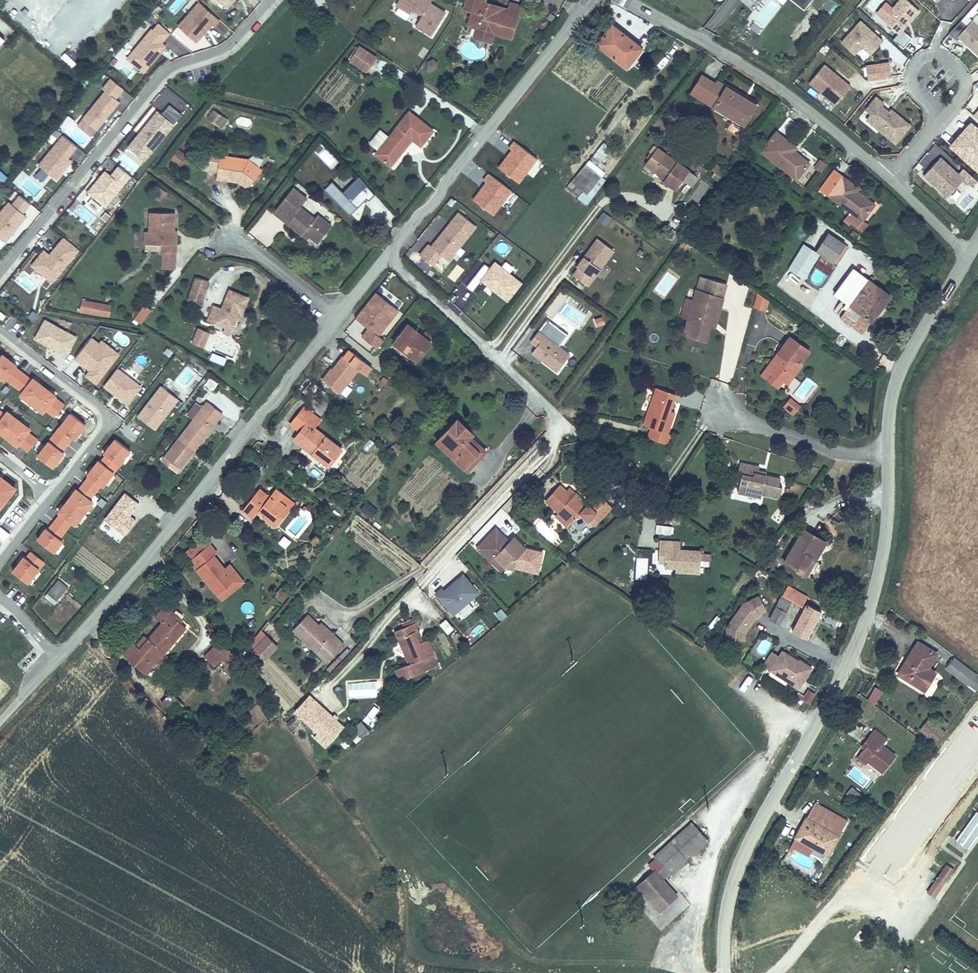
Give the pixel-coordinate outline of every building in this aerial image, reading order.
[(236,0),(210,0),(216,5),(220,1),(228,9),(236,0)] [(325,0),(301,0),(315,12),(325,0)] [(396,6),(410,14),(412,10),(422,16),(416,27),(431,36),(446,12),(430,3),(432,0),(400,0),(396,6)] [(467,26),(476,28),(473,38),(492,43),(495,34),(512,40),(520,12),(508,8),(486,2),(487,0),(465,0),(463,9),(471,12),(467,26)] [(800,10),(809,0),(788,0),(800,10)] [(893,8),(886,2),(876,14),(898,34),(893,40),(903,49),(912,39),(902,30),(920,11),(907,0),(901,0),(893,8)] [(221,21),(199,1),(177,26),(197,43),(212,25),(215,27),(221,21)] [(510,2),(508,8),(520,12),(522,5),(510,2)] [(790,36),(797,42),(819,15),(812,10),(790,36)] [(598,39),(628,61),(645,41),(613,18),(598,39)] [(882,43),(874,35),(875,34),(860,20),(841,41),(855,54),(862,47),(871,55),(882,43)] [(949,34),(955,39),(958,37),(977,55),(977,26),(972,20),(967,26),(961,20),(949,34)] [(144,74),(167,46),(163,43),(171,34),(158,23),(151,33),(149,32),(127,59),(144,74)] [(884,41),(875,34),(874,35),(882,43),(884,41)] [(367,73),(377,57),(359,46),(349,62),(367,73)] [(889,62),(866,65),(868,80),(891,77),(889,62)] [(833,72),(822,64),(808,82),(834,103),(849,86),(843,81),(842,82),(832,74),(833,73),(833,72)] [(834,71),(833,72),(833,73),(832,74),(842,82),(843,81),(844,79),(834,71)] [(688,94),(743,127),(757,104),(716,80),(715,82),(700,74),(688,94)] [(120,103),(116,100),(124,90),(110,78),(102,88),(105,90),(82,118),(97,131),(120,103)] [(883,102),(875,96),(860,114),(894,142),(909,124),(896,113),(893,116),(887,111),(880,105),(883,102)] [(162,114),(175,125),(182,116),(170,105),(162,114)] [(207,119),(221,129),(228,120),(214,110),(207,119)] [(145,161),(175,125),(162,114),(158,111),(128,146),(145,161)] [(421,148),(435,131),(410,111),(388,136),(377,150),(373,155),(391,168),(413,141),(421,148)] [(970,123),(950,146),(977,172),(977,130),(970,123)] [(377,150),(388,136),(380,129),(368,143),(377,150)] [(775,130),(758,152),(796,182),(810,163),(795,151),(797,148),(775,130)] [(78,148),(62,135),(37,165),(57,181),(73,162),(69,158),(78,148)] [(648,161),(663,172),(671,178),(667,184),(679,193),(695,171),(660,145),(648,161)] [(189,157),(178,149),(170,159),(180,167),(189,157)] [(218,172),(220,155),(221,150),(206,149),(204,171),(218,172)] [(326,150),(320,155),(331,165),(337,160),(326,150)] [(250,160),(259,167),(265,159),(256,152),(250,160)] [(241,177),(252,184),(262,170),(259,167),(250,160),(248,159),(220,155),(218,172),(217,181),(238,183),(241,177)] [(601,177),(606,171),(589,158),(568,184),(589,200),(605,179),(601,177)] [(819,171),(824,163),(818,158),(812,166),(819,171)] [(948,197),(964,180),(958,174),(941,158),(925,176),(948,197)] [(105,208),(131,177),(118,166),(110,175),(105,171),(87,192),(105,208)] [(848,212),(843,219),(863,233),(869,225),(864,222),(871,213),(874,215),(880,207),(858,191),(861,188),(834,169),(818,190),(848,212)] [(964,169),(958,174),(964,180),(972,187),(977,182),(964,169)] [(671,178),(663,172),(658,178),(667,184),(671,178)] [(248,190),(252,184),(241,177),(238,183),(248,190)] [(358,177),(343,192),(332,182),(324,190),(350,216),(367,200),(369,202),(376,195),(358,177)] [(302,236),(304,234),(315,218),(301,207),(308,198),(294,187),(282,204),(290,210),(288,212),(293,216),(286,225),(302,236)] [(27,217),(23,214),(31,205),(19,194),(11,204),(8,201),(0,211),(0,237),(6,242),(27,217)] [(273,215),(286,225),(293,216),(288,212),(290,210),(282,204),(273,215)] [(421,254),(433,264),(441,253),(449,259),(476,224),(459,211),(432,246),(429,243),(421,254)] [(606,226),(612,217),(602,211),(596,220),(606,226)] [(161,252),(162,252),(177,252),(178,252),(178,231),(175,231),(176,213),(149,213),(149,232),(144,232),(144,245),(161,245),(161,252)] [(332,225),(318,215),(315,218),(304,234),(318,244),(332,225)] [(846,245),(829,233),(817,252),(834,263),(846,245)] [(53,284),(79,251),(63,237),(49,254),(43,250),(30,266),(53,284)] [(586,288),(612,252),(596,241),(575,269),(577,270),(572,277),(586,288)] [(177,252),(162,252),(162,269),(177,269),(177,252)] [(821,256),(814,266),(828,275),(835,265),(821,256)] [(476,274),(508,298),(522,281),(496,261),(491,267),(485,262),(476,274)] [(841,318),(863,334),(871,322),(873,324),(893,296),(854,268),(834,295),(846,303),(843,308),(847,310),(841,318)] [(720,307),(726,281),(706,276),(702,289),(699,300),(692,299),(687,319),(683,332),(705,338),(709,325),(714,305),(720,307)] [(202,306),(210,283),(195,278),(187,301),(202,306)] [(699,300),(702,289),(695,287),(692,299),(699,300)] [(213,305),(207,321),(225,328),(226,326),(234,329),(238,319),(241,320),(250,297),(229,289),(221,309),(213,305)] [(765,311),(768,300),(758,293),(753,308),(765,311)] [(687,319),(692,299),(685,297),(680,317),(687,319)] [(101,316),(103,304),(82,300),(80,312),(101,316)] [(111,305),(103,304),(101,316),(109,317),(111,305)] [(141,324),(152,310),(145,305),(134,319),(141,324)] [(716,326),(720,307),(714,305),(709,325),(716,326)] [(597,327),(604,324),(601,316),(594,319),(597,327)] [(67,357),(78,337),(44,319),(33,339),(67,357)] [(414,361),(428,343),(406,324),(391,342),(414,361)] [(211,333),(198,328),(192,344),(205,349),(211,333)] [(569,357),(544,339),(537,334),(530,344),(537,349),(532,356),(557,374),(569,357)] [(74,359),(89,371),(85,376),(96,385),(120,354),(102,340),(99,343),(92,337),(74,359)] [(890,354),(898,340),(892,337),(883,350),(890,354)] [(774,372),(768,379),(777,386),(783,379),(789,371),(795,375),(811,354),(790,338),(780,351),(784,354),(777,363),(773,360),(768,367),(774,372)] [(170,357),(173,352),(167,348),(164,353),(170,357)] [(329,365),(319,378),(336,392),(361,360),(346,348),(342,354),(341,353),(330,366),(329,365)] [(780,351),(773,360),(777,363),(784,354),(780,351)] [(212,353),(209,359),(223,365),(226,359),(212,353)] [(3,354),(0,358),(0,379),(5,383),(6,381),(16,368),(18,366),(3,354)] [(762,375),(768,379),(774,372),(768,367),(762,375)] [(31,379),(16,368),(6,381),(21,392),(31,379)] [(127,406),(142,387),(118,368),(103,387),(127,406)] [(789,371),(783,379),(789,383),(795,375),(789,371)] [(219,382),(211,376),(204,386),(213,392),(219,382)] [(57,396),(32,377),(31,379),(21,392),(18,395),(43,414),(46,411),(56,397),(57,396)] [(808,380),(796,393),(805,401),(816,387),(808,380)] [(307,397),(316,386),(310,381),(301,392),(307,397)] [(155,430),(179,400),(160,385),(137,416),(155,430)] [(643,426),(652,429),(669,434),(674,419),(669,418),(671,411),(676,395),(656,388),(643,426)] [(66,404),(56,397),(46,411),(55,418),(66,404)] [(794,416),(801,406),(790,398),(783,407),(794,416)] [(164,457),(171,462),(181,470),(224,414),(207,401),(202,407),(193,419),(164,457)] [(303,423),(310,413),(295,401),(280,419),(290,428),(285,433),(319,460),(331,445),(303,423)] [(403,420),(413,408),(403,401),(394,413),(403,420)] [(193,419),(202,407),(196,403),(187,414),(193,419)] [(7,410),(5,413),(0,419),(0,434),(18,447),(20,445),(30,432),(32,429),(7,410)] [(87,426),(70,413),(59,428),(73,439),(75,441),(87,426)] [(436,445),(466,475),(486,456),(470,439),(473,436),(460,421),(436,445)] [(73,439),(59,428),(49,441),(63,452),(73,439)] [(669,434),(652,429),(649,439),(669,445),(672,436),(669,434)] [(38,439),(30,432),(20,445),(28,452),(38,439)] [(367,438),(361,448),(368,452),(373,442),(367,438)] [(132,453),(115,439),(103,454),(106,456),(119,466),(120,467),(132,453)] [(49,441),(37,456),(54,469),(65,454),(63,452),(49,441)] [(114,472),(119,466),(106,456),(101,462),(114,472)] [(168,467),(171,462),(164,457),(161,461),(168,467)] [(99,460),(87,475),(89,477),(101,487),(103,488),(115,473),(114,472),(101,462),(99,460)] [(642,473),(634,465),(628,470),(637,479),(642,473)] [(744,477),(743,485),(749,486),(748,498),(764,501),(765,497),(785,501),(787,489),(782,489),(783,481),(761,476),(763,470),(742,466),(740,476),(744,477)] [(637,479),(628,470),(626,473),(635,482),(637,479)] [(627,488),(633,482),(624,473),(618,480),(627,488)] [(1,510),(18,488),(0,475),(0,510),(1,510)] [(91,500),(101,487),(89,477),(78,490),(91,500)] [(586,505),(577,496),(573,500),(565,492),(558,485),(545,499),(558,511),(571,524),(581,515),(592,527),(612,507),(598,494),(586,505)] [(573,500),(577,496),(569,488),(565,492),(573,500)] [(75,527),(95,503),(91,500),(78,490),(77,489),(58,512),(60,514),(72,524),(75,527)] [(249,520),(252,517),(255,512),(263,518),(259,522),(271,531),(292,505),(273,490),(265,498),(255,490),(237,511),(249,520)] [(365,503),(361,514),(374,518),(378,507),(365,503)] [(566,529),(571,524),(558,511),(554,516),(566,529)] [(255,512),(252,517),(259,522),(263,518),(255,512)] [(60,539),(72,524),(60,514),(48,529),(60,539)] [(672,535),(672,526),(657,525),(656,535),(672,535)] [(46,528),(36,540),(54,554),(64,543),(60,539),(48,529),(46,528)] [(540,553),(523,549),(511,537),(506,541),(493,529),(476,547),(489,560),(494,555),(506,566),(512,568),(513,567),(536,572),(540,553)] [(782,563),(802,574),(812,556),(817,559),(826,543),(802,529),(782,563)] [(321,538),(316,534),(310,541),(315,544),(321,538)] [(283,536),(278,544),(286,549),(291,541),(283,536)] [(179,552),(186,560),(203,547),(197,539),(179,552)] [(658,541),(657,554),(665,554),(665,564),(663,564),(663,568),(680,568),(679,574),(698,575),(699,551),(677,549),(677,543),(658,541)] [(203,547),(186,560),(212,593),(229,580),(221,570),(212,558),(215,554),(207,544),(203,547)] [(12,571),(29,584),(45,563),(31,552),(25,559),(23,557),(12,571)] [(665,554),(657,554),(657,563),(663,564),(665,564),(665,554)] [(506,566),(494,555),(489,560),(501,571),(506,566)] [(812,556),(802,574),(806,577),(817,559),(812,556)] [(635,558),(635,580),(647,580),(647,558),(635,558)] [(229,580),(212,593),(218,600),(240,582),(228,564),(221,570),(229,580)] [(440,588),(434,593),(452,614),(477,593),(462,575),(443,591),(440,588)] [(54,605),(68,588),(57,579),(43,597),(54,605)] [(781,596),(802,607),(808,596),(787,585),(781,596)] [(270,597),(277,604),(285,595),(277,588),(270,597)] [(753,614),(758,611),(760,615),(767,610),(759,597),(751,601),(753,604),(748,606),(745,610),(743,608),(728,627),(727,639),(744,641),(745,633),(756,618),(753,614)] [(783,598),(771,620),(780,625),(792,603),(783,598)] [(748,606),(753,604),(751,601),(747,604),(746,605),(743,608),(745,610),(748,606)] [(139,649),(134,644),(133,643),(122,655),(147,676),(187,629),(181,623),(184,621),(164,604),(154,617),(161,623),(148,639),(139,649)] [(807,605),(794,632),(807,639),(821,613),(807,605)] [(500,621),(507,616),(502,608),(495,612),(500,621)] [(338,642),(327,631),(325,634),(313,623),(301,611),(285,627),(320,661),(338,642)] [(829,613),(824,620),(836,628),(841,621),(829,613)] [(438,625),(448,634),(454,628),(444,619),(438,625)] [(325,634),(327,631),(316,620),(313,623),(325,634)] [(409,636),(416,632),(410,621),(392,631),(408,664),(394,671),(399,681),(436,663),(424,637),(419,639),(413,642),(409,636)] [(419,639),(416,632),(409,636),(413,642),(419,639)] [(142,634),(134,644),(139,649),(148,639),(142,634)] [(265,638),(252,651),(261,660),(275,648),(265,638)] [(219,659),(225,665),(235,655),(219,640),(202,658),(211,667),(219,659)] [(930,668),(938,654),(917,641),(895,675),(923,693),(936,672),(930,668)] [(812,669),(799,660),(798,662),(788,655),(787,658),(781,655),(779,657),(773,653),(764,666),(771,671),(774,666),(791,677),(788,682),(799,689),(812,669)] [(336,659),(331,655),(320,667),(324,671),(336,659)] [(977,687),(977,675),(954,657),(944,669),(974,692),(977,687)] [(791,677),(774,666),(771,671),(788,682),(791,677)] [(225,668),(219,672),(227,684),(233,680),(225,668)] [(875,705),(883,691),(874,686),(867,700),(875,705)] [(810,705),(815,695),(803,687),(796,697),(810,705)] [(172,717),(183,705),(170,693),(159,705),(172,717)] [(325,748),(345,727),(310,695),(294,712),(317,733),(314,737),(325,748)] [(370,725),(381,710),(373,704),(362,719),(370,725)] [(355,744),(369,731),(361,721),(347,734),(355,744)] [(884,772),(896,756),(881,746),(886,740),(873,730),(868,737),(874,741),(863,755),(872,762),(884,772)] [(232,747),(222,737),(214,746),(224,756),(232,747)] [(863,755),(874,741),(868,737),(854,755),(869,766),(872,762),(863,755)] [(852,806),(858,797),(848,789),(841,797),(852,806)] [(806,850),(822,858),(842,824),(809,805),(786,847),(802,857),(806,850)] [(977,833),(977,813),(975,811),(954,840),(967,849),(977,833)] [(656,861),(670,848),(682,861),(668,875),(672,880),(711,843),(708,839),(691,854),(679,841),(681,840),(696,826),(692,822),(653,858),(656,861)] [(708,839),(696,826),(681,840),(679,841),(691,854),(708,839)] [(670,848),(656,861),(660,866),(635,889),(658,914),(676,897),(661,881),(668,875),(682,861),(670,848)] [(953,870),(946,865),(926,893),(933,898),(953,870)]
